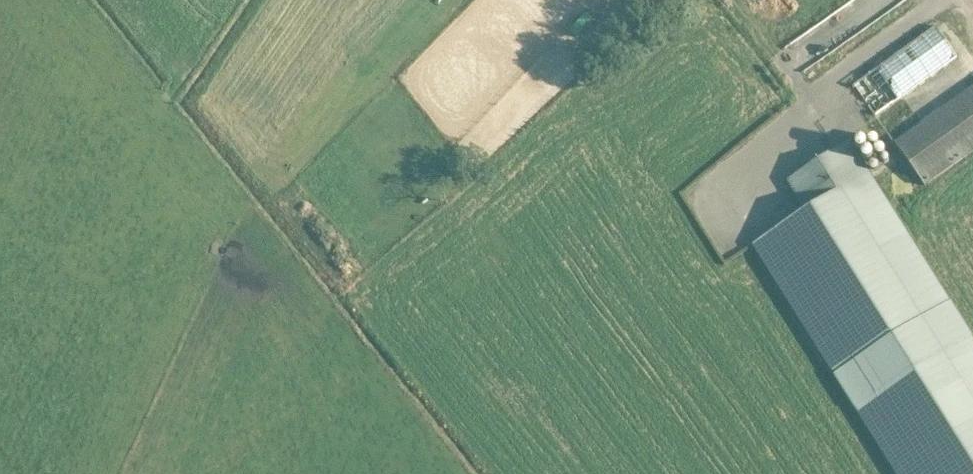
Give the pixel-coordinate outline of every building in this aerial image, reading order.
[(936,27),(854,89),(876,117),(941,69),(957,58),(936,27)] [(895,143),(925,186),(972,152),(972,88),(895,143)] [(893,208),(851,142),(788,182),(806,212),(753,245),(897,473),(972,473),(972,336),(893,208)]
